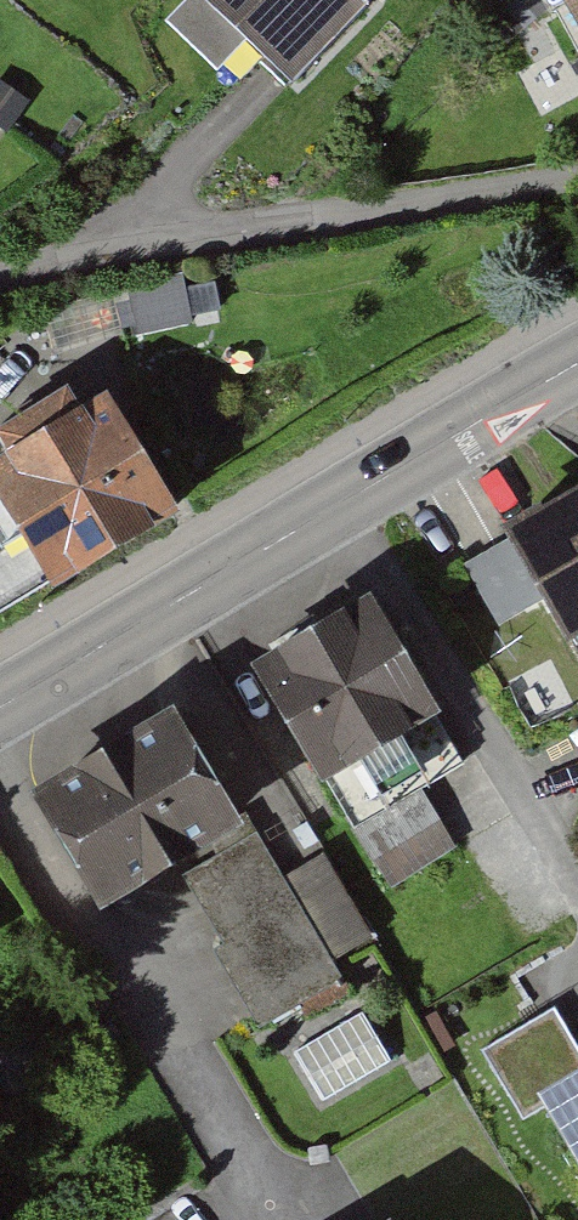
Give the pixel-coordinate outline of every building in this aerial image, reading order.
[(242,54),(293,97),(371,13),(377,0),(194,0),(162,34),(213,84),(242,54)] [(186,497),(109,372),(76,392),(65,374),(0,413),(0,436),(5,444),(0,447),(0,612),(186,497)] [(577,625),(577,467),(499,512),(517,543),(464,573),(502,638),(550,611),(563,633),(577,625)] [(231,644),(386,887),(457,842),(420,785),(465,756),(350,575),(329,588),(321,576),(264,612),(270,620),(231,644)] [(167,681),(26,769),(99,886),(200,823),(222,857),(190,877),(228,936),(212,946),(264,1029),(347,977),(337,961),(380,935),(323,845),(284,869),(167,681)] [(563,777),(577,805),(577,769),(563,777)] [(366,1008),(294,1045),(325,1098),(397,1057),(366,1008)] [(556,1137),(577,1174),(577,1124),(556,1137)] [(374,1191),(327,1219),(392,1219),(374,1191)]
